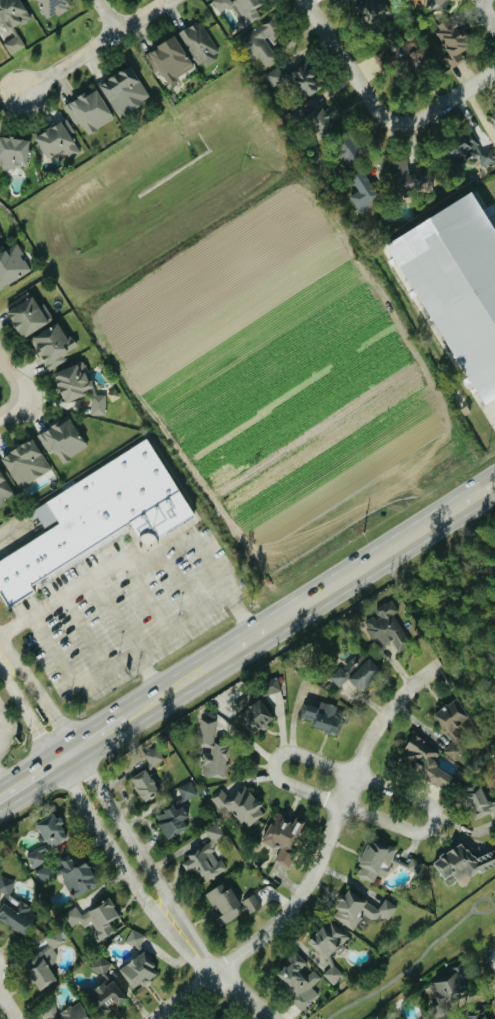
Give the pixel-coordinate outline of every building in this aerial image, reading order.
[(15,27),(31,19),(21,0),(0,0),(0,33),(4,40),(18,32),(15,27)] [(71,0),(36,0),(48,19),(74,4),(71,0)] [(235,5),(240,14),(237,16),(243,26),(261,16),(253,1),(256,0),(232,0),(231,1),(231,0),(212,0),(211,1),(218,15),(235,5)] [(423,4),(446,8),(447,0),(424,0),(423,4)] [(202,69),(216,60),(213,55),(219,52),(200,19),(179,32),(202,69)] [(465,49),(453,19),(435,26),(447,55),(445,55),(449,67),(466,61),(461,50),(465,49)] [(240,36),(255,69),(277,60),(270,43),(282,37),(274,20),(240,36)] [(26,47),(20,35),(4,43),(10,55),(26,47)] [(143,54),(154,73),(159,70),(167,83),(193,69),(174,36),(143,54)] [(374,53),(379,67),(391,63),(386,49),(374,53)] [(288,74),(303,99),(321,88),(306,63),(288,74)] [(118,117),(150,98),(130,65),(98,83),(118,117)] [(267,89),(285,80),(278,67),(260,77),(267,89)] [(113,120),(96,87),(66,103),(84,136),(113,120)] [(334,103),(328,107),(323,98),(302,110),(316,135),(343,120),(334,103)] [(69,159),(80,153),(70,135),(75,132),(66,117),(33,137),(47,159),(63,149),(69,159)] [(480,164),(494,163),(493,149),(477,150),(476,133),(448,136),(450,160),(479,157),(480,164)] [(340,160),(344,158),(347,163),(361,156),(350,134),(332,144),(340,160)] [(0,137),(0,160),(2,160),(2,168),(15,169),(16,165),(27,166),(29,139),(0,137)] [(409,168),(408,160),(388,162),(390,192),(432,188),(430,167),(409,168)] [(359,212),(380,199),(362,169),(349,177),(357,191),(349,196),(359,212)] [(494,397),(494,229),(475,192),(386,240),(476,407),(494,397)] [(18,245),(6,252),(5,250),(0,252),(0,289),(32,272),(18,245)] [(37,306),(33,297),(6,310),(19,338),(53,321),(45,303),(37,306)] [(47,371),(66,361),(63,354),(77,347),(66,325),(64,327),(61,321),(29,338),(47,371)] [(63,404),(85,395),(83,392),(95,387),(84,361),(51,374),(63,404)] [(106,395),(92,395),(91,415),(106,416),(106,395)] [(58,464),(88,448),(70,417),(41,433),(58,464)] [(20,489),(52,469),(32,437),(0,458),(20,489)] [(149,441),(26,510),(31,520),(37,517),(45,532),(0,558),(0,598),(6,607),(33,592),(28,584),(92,548),(94,550),(131,530),(137,540),(149,533),(153,539),(191,517),(149,441)] [(16,495),(0,469),(0,505),(16,495)] [(411,644),(394,614),(400,611),(393,599),(373,611),(376,616),(363,623),(378,649),(392,641),(398,652),(411,644)] [(348,680),(359,692),(380,672),(360,650),(330,678),(339,688),(348,680)] [(281,692),(278,678),(260,681),(262,695),(281,692)] [(257,699),(254,701),(249,695),(233,707),(253,734),(260,729),(261,730),(274,720),(257,699)] [(468,718),(453,699),(432,716),(453,742),(444,750),(453,761),(468,749),(453,730),(468,718)] [(319,708),(303,704),(300,717),(313,721),(311,728),(334,734),(341,707),(321,702),(319,708)] [(199,745),(215,746),(215,719),(199,719),(199,745)] [(440,755),(414,735),(397,758),(442,792),(452,778),(433,764),(440,755)] [(211,753),(204,753),(203,777),(227,777),(228,748),(211,747),(211,753)] [(165,759),(159,749),(145,756),(151,767),(165,759)] [(159,793),(145,769),(129,779),(143,802),(159,793)] [(488,805),(479,783),(463,789),(475,819),(494,811),(494,814),(494,802),(488,805)] [(247,828),(267,812),(245,785),(230,798),(222,789),(210,798),(224,816),(231,810),(247,828)] [(307,823),(295,817),(293,821),(276,812),(261,843),(272,848),(275,844),(281,848),(275,861),(285,866),(307,823)] [(34,824),(45,845),(25,856),(33,869),(46,862),(41,852),(67,838),(54,813),(34,824)] [(212,843),(179,861),(185,872),(196,867),(204,882),(228,869),(222,859),(217,861),(210,848),(227,839),(219,823),(206,830),(212,843)] [(357,865),(361,867),(357,874),(374,882),(377,875),(384,878),(397,849),(370,837),(357,865)] [(466,866),(474,877),(494,863),(494,860),(489,851),(474,861),(461,842),(431,863),(444,882),(466,866)] [(72,863),(68,855),(55,862),(73,897),(97,884),(83,857),(72,863)] [(425,863),(411,858),(407,870),(422,874),(425,863)] [(44,881),(53,874),(46,865),(36,872),(44,881)] [(11,894),(14,880),(0,876),(0,892),(11,894)] [(219,927),(241,915),(236,907),(240,905),(226,882),(206,893),(220,917),(215,920),(219,927)] [(397,906),(385,898),(378,909),(347,888),(330,915),(353,930),(364,913),(375,921),(380,913),(388,919),(397,906)] [(28,910),(31,906),(8,894),(0,909),(0,920),(26,934),(36,915),(28,910)] [(243,900),(249,913),(261,907),(255,895),(243,900)] [(81,913),(77,906),(64,913),(71,927),(81,921),(84,925),(89,922),(99,940),(115,932),(109,921),(118,915),(109,898),(81,913)] [(347,936),(328,918),(307,941),(327,959),(347,936)] [(38,990),(56,980),(49,966),(59,961),(53,949),(65,942),(58,929),(44,936),(50,947),(23,962),(38,990)] [(145,935),(132,929),(125,941),(139,948),(145,935)] [(141,985),(159,973),(143,950),(118,968),(132,988),(139,982),(141,985)] [(272,972),(302,1009),(319,995),(312,986),(321,978),(313,969),(307,975),(301,968),(306,963),(297,951),(272,972)] [(111,963),(99,955),(91,968),(102,976),(111,963)] [(343,974),(333,964),(323,974),(333,984),(343,974)] [(460,978),(466,976),(462,964),(431,976),(441,1002),(466,992),(460,978)] [(101,1016),(112,1010),(110,1006),(124,999),(114,978),(88,991),(101,1016)] [(59,1012),(52,999),(39,1005),(44,1017),(50,1014),(53,1018),(90,1018),(81,1002),(59,1012)] [(462,1018),(487,1018),(482,1009),(462,1018)]
